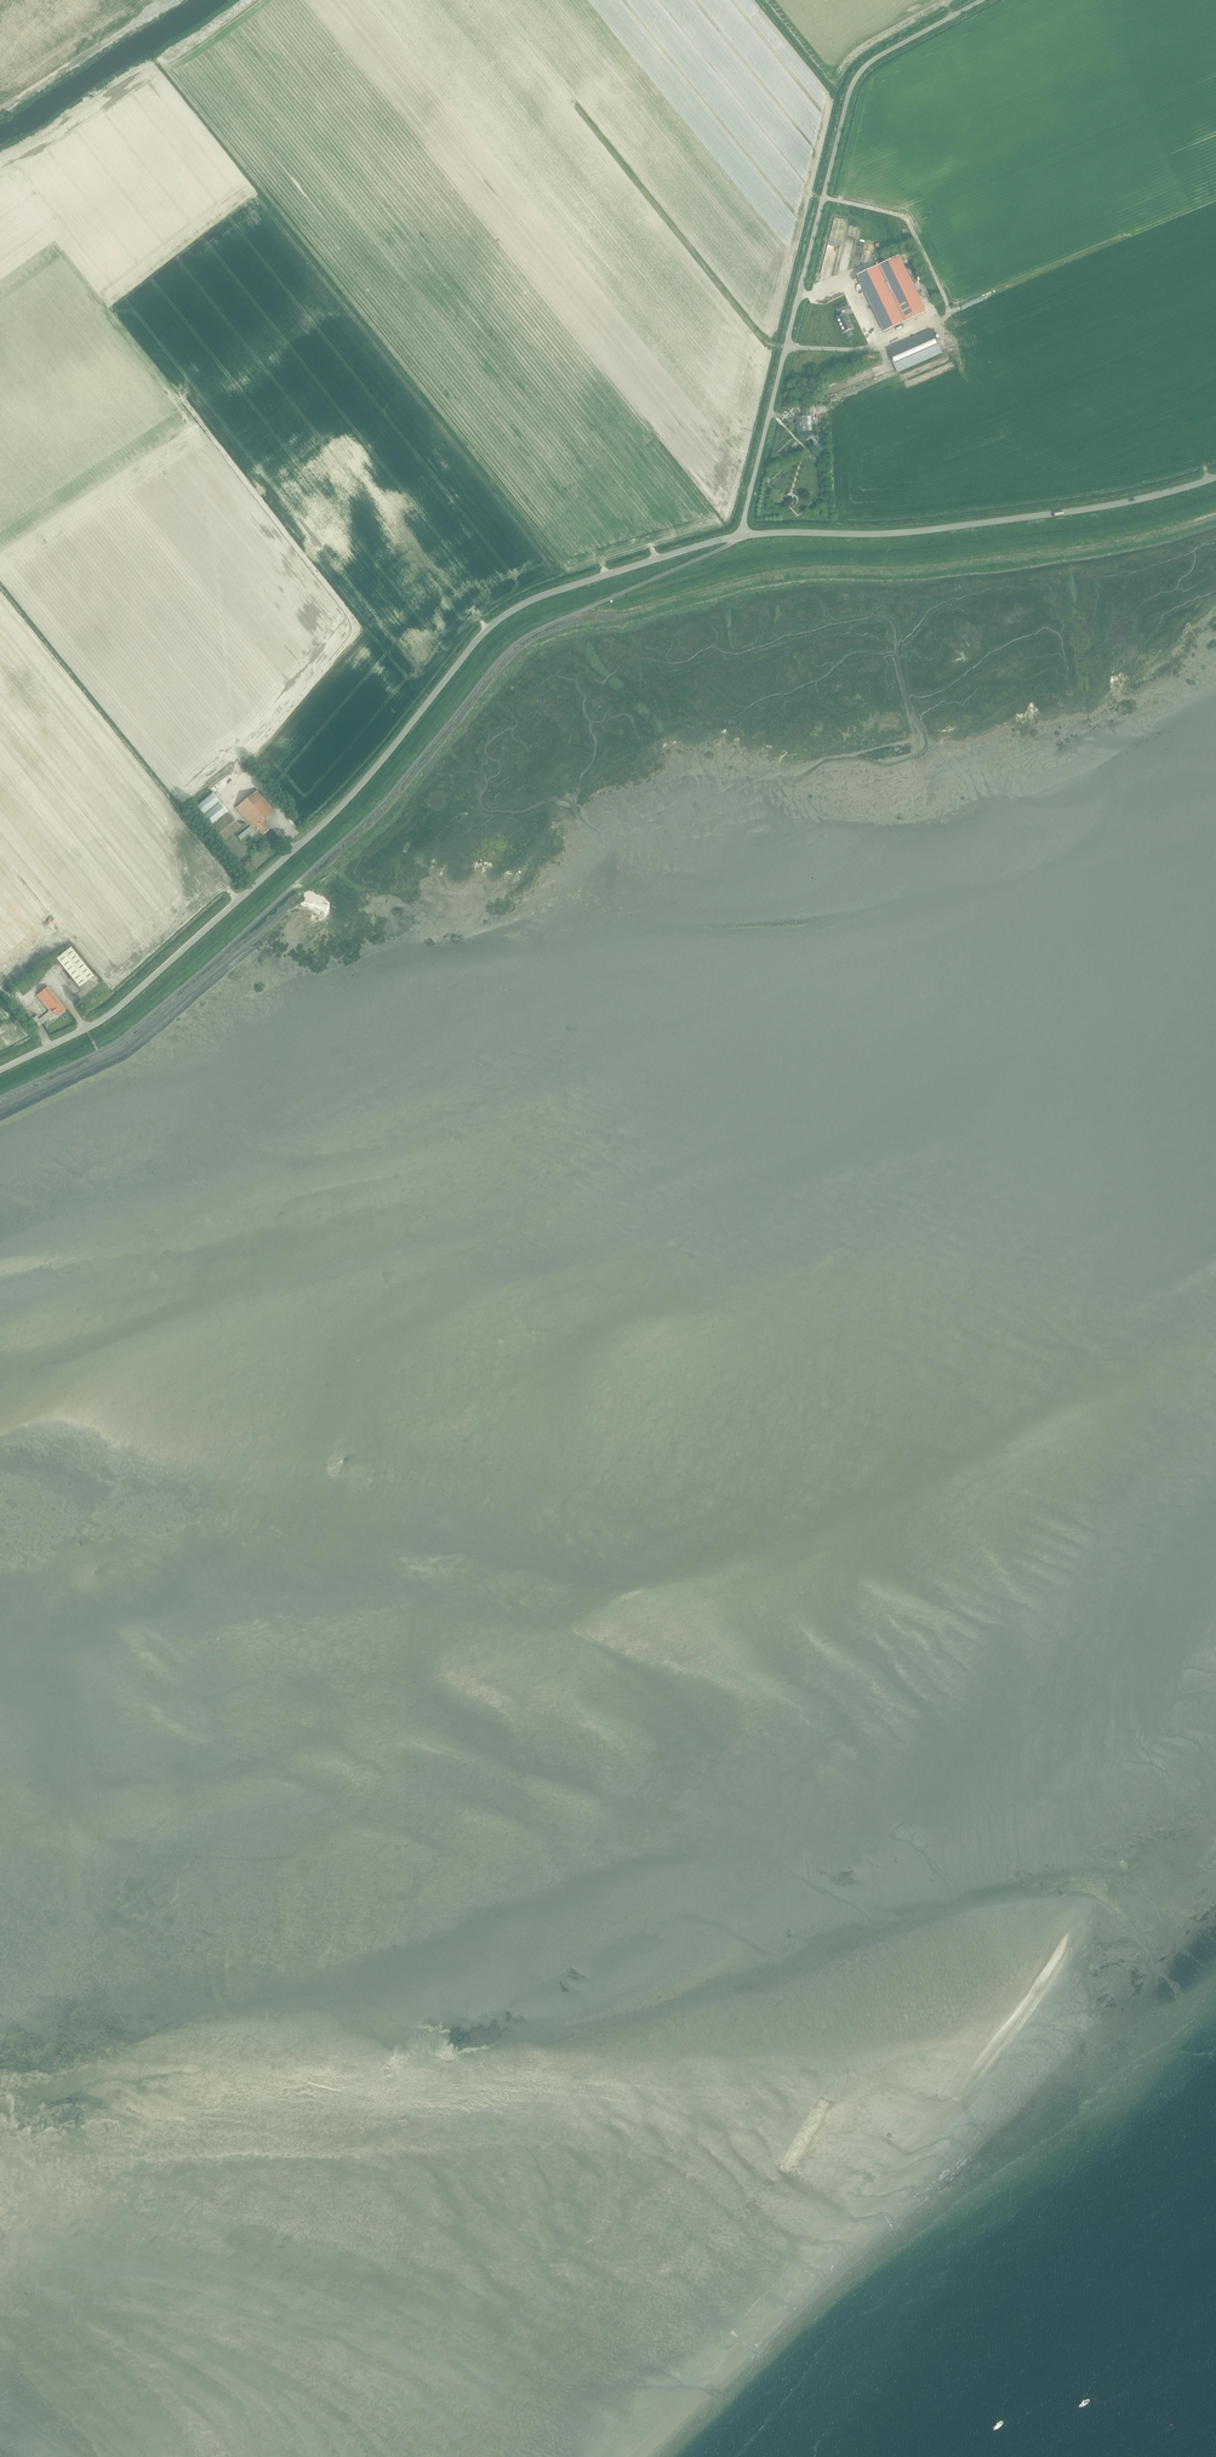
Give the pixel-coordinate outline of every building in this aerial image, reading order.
[(829,251),(828,256),(835,258),(845,216),(835,214),(828,247),(831,248),(830,252),(829,251)] [(899,255),(857,276),(884,331),(926,311),(899,255)] [(909,268),(914,266),(909,255),(905,257),(909,268)] [(835,318),(842,333),(852,328),(845,314),(844,314),(843,311),(849,308),(847,302),(835,307),(838,313),(840,312),(842,315),(835,318)] [(866,337),(867,341),(876,338),(872,324),(861,328),(864,338),(866,337)] [(887,349),(897,372),(942,353),(932,329),(887,349)] [(810,416),(810,408),(802,408),(803,416),(797,417),(798,431),(808,431),(808,430),(812,430),(810,416)] [(263,834),(270,829),(263,821),(274,811),(257,790),(235,808),(251,826),(238,837),(240,839),(256,826),(263,834)] [(194,809),(222,843),(241,827),(229,813),(229,812),(213,794),(194,809)] [(57,958),(79,987),(94,975),(71,947),(57,958)] [(19,989),(24,995),(42,980),(38,975),(27,983),(27,982),(19,989)] [(55,1012),(58,1016),(66,1009),(47,986),(37,995),(50,1012),(52,1010),(54,1013),(55,1012)] [(28,1021),(35,1029),(51,1016),(48,1011),(39,1018),(36,1014),(28,1021)]
